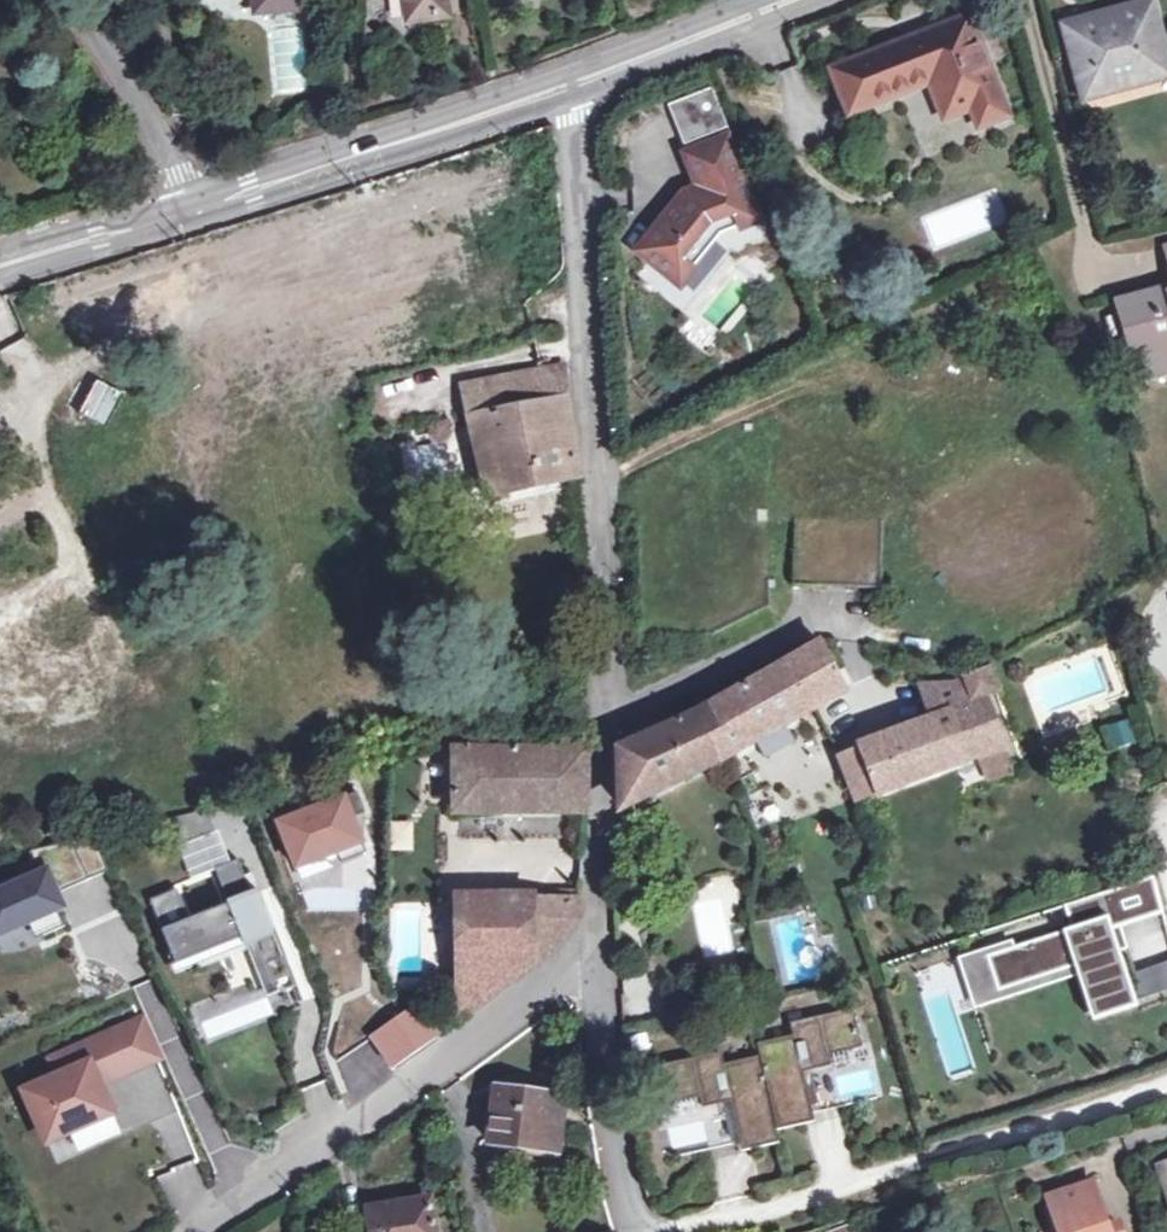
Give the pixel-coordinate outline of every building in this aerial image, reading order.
[(452,22),(449,0),(415,0),(418,27),(452,22)] [(1105,95),(1166,79),(1166,65),(1151,5),(1066,28),(1080,81),(1100,75),(1105,95)] [(973,111),(1002,99),(970,16),(831,71),(850,117),(930,85),(945,122),(973,111)] [(1100,75),(1080,81),(1085,100),(1105,95),(1100,75)] [(1002,99),(973,111),(980,130),(1009,117),(1002,99)] [(687,274),(694,281),(725,253),(764,239),(734,159),(695,174),(708,208),(694,215),(700,221),(691,229),(685,223),(646,258),(672,287),(687,274)] [(700,221),(694,215),(685,223),(691,229),(700,221)] [(46,220),(25,227),(28,235),(49,228),(46,220)] [(687,274),(672,287),(680,295),(694,281),(687,274)] [(1161,372),(1166,371),(1166,297),(1165,298),(1163,292),(1122,304),(1137,354),(1155,349),(1161,372)] [(1155,349),(1137,354),(1144,378),(1161,372),(1155,349)] [(511,373),(512,379),(461,392),(487,496),(579,480),(564,369),(525,377),(523,370),(511,373)] [(794,585),(881,587),(883,522),(796,518),(794,585)] [(78,686),(103,679),(82,602),(37,613),(44,637),(29,641),(25,650),(11,642),(0,661),(0,688),(3,690),(2,692),(54,722),(67,702),(66,697),(64,690),(78,686)] [(719,760),(847,689),(821,644),(701,713),(620,750),(622,811),(720,762),(719,760)] [(967,703),(985,696),(976,672),(959,680),(967,703)] [(967,703),(959,680),(952,683),(922,684),(933,715),(967,703)] [(64,690),(66,697),(80,693),(78,686),(64,690)] [(985,696),(967,703),(969,708),(987,702),(985,696)] [(976,759),(1004,748),(998,732),(987,702),(969,708),(936,721),(843,757),(859,803),(956,767),(976,759)] [(967,703),(933,715),(936,721),(969,708),(967,703)] [(1107,752),(1135,744),(1127,719),(1099,728),(1107,752)] [(472,740),(473,752),(453,752),(455,811),(586,812),(586,750),(502,751),(502,739),(472,740)] [(1004,748),(976,759),(982,773),(1010,764),(1004,748)] [(1014,774),(1010,764),(982,773),(986,783),(1014,774)] [(205,810),(167,819),(178,848),(215,833),(205,810)] [(412,852),(411,821),(387,822),(387,852),(412,852)] [(178,891),(152,901),(177,964),(243,938),(255,966),(266,961),(268,965),(284,959),(257,894),(253,896),(238,861),(216,870),(230,905),(190,921),(178,891)] [(59,906),(44,873),(0,893),(0,932),(59,906)] [(985,958),(965,965),(976,999),(1084,964),(1099,1012),(1126,1003),(1111,955),(1117,953),(1109,931),(1161,914),(1152,878),(1065,907),(1073,930),(1014,949),(985,958)] [(559,887),(559,900),(582,899),(582,887),(559,887)] [(582,899),(559,900),(457,902),(460,1019),(557,946),(581,922),(582,899)] [(1011,941),(983,950),(985,958),(1014,949),(1011,941)] [(266,961),(255,966),(267,998),(295,987),(284,959),(268,965),(266,961)] [(1130,968),(1135,997),(1166,992),(1166,961),(1130,968)] [(976,999),(965,965),(959,967),(971,1001),(976,999)] [(418,1003),(369,1037),(392,1068),(439,1035),(418,1003)] [(792,1038),(758,1046),(777,1133),(815,1124),(803,1073),(809,1072),(818,1108),(839,1103),(826,1055),(858,1046),(849,1010),(788,1025),(792,1038)] [(143,1018),(51,1059),(59,1077),(23,1093),(45,1143),(109,1115),(96,1086),(160,1058),(143,1018)] [(719,1056),(657,1071),(666,1108),(699,1100),(711,1144),(731,1140),(722,1106),(729,1104),(742,1154),(780,1145),(777,1133),(758,1046),(755,1047),(758,1059),(721,1069),(719,1056)] [(533,1140),(558,1142),(564,1098),(495,1089),(489,1143),(531,1150),(533,1140)] [(839,1103),(818,1108),(819,1114),(840,1109),(839,1103)] [(533,1140),(531,1150),(557,1152),(558,1142),(533,1140)] [(711,1144),(713,1152),(732,1148),(731,1140),(711,1144)] [(1108,1224),(1094,1180),(1046,1196),(1058,1231),(1111,1231),(1108,1224)] [(368,1210),(371,1231),(437,1231),(432,1204),(389,1212),(388,1206),(368,1210)] [(1111,1231),(1123,1231),(1119,1221),(1108,1224),(1111,1231)]
